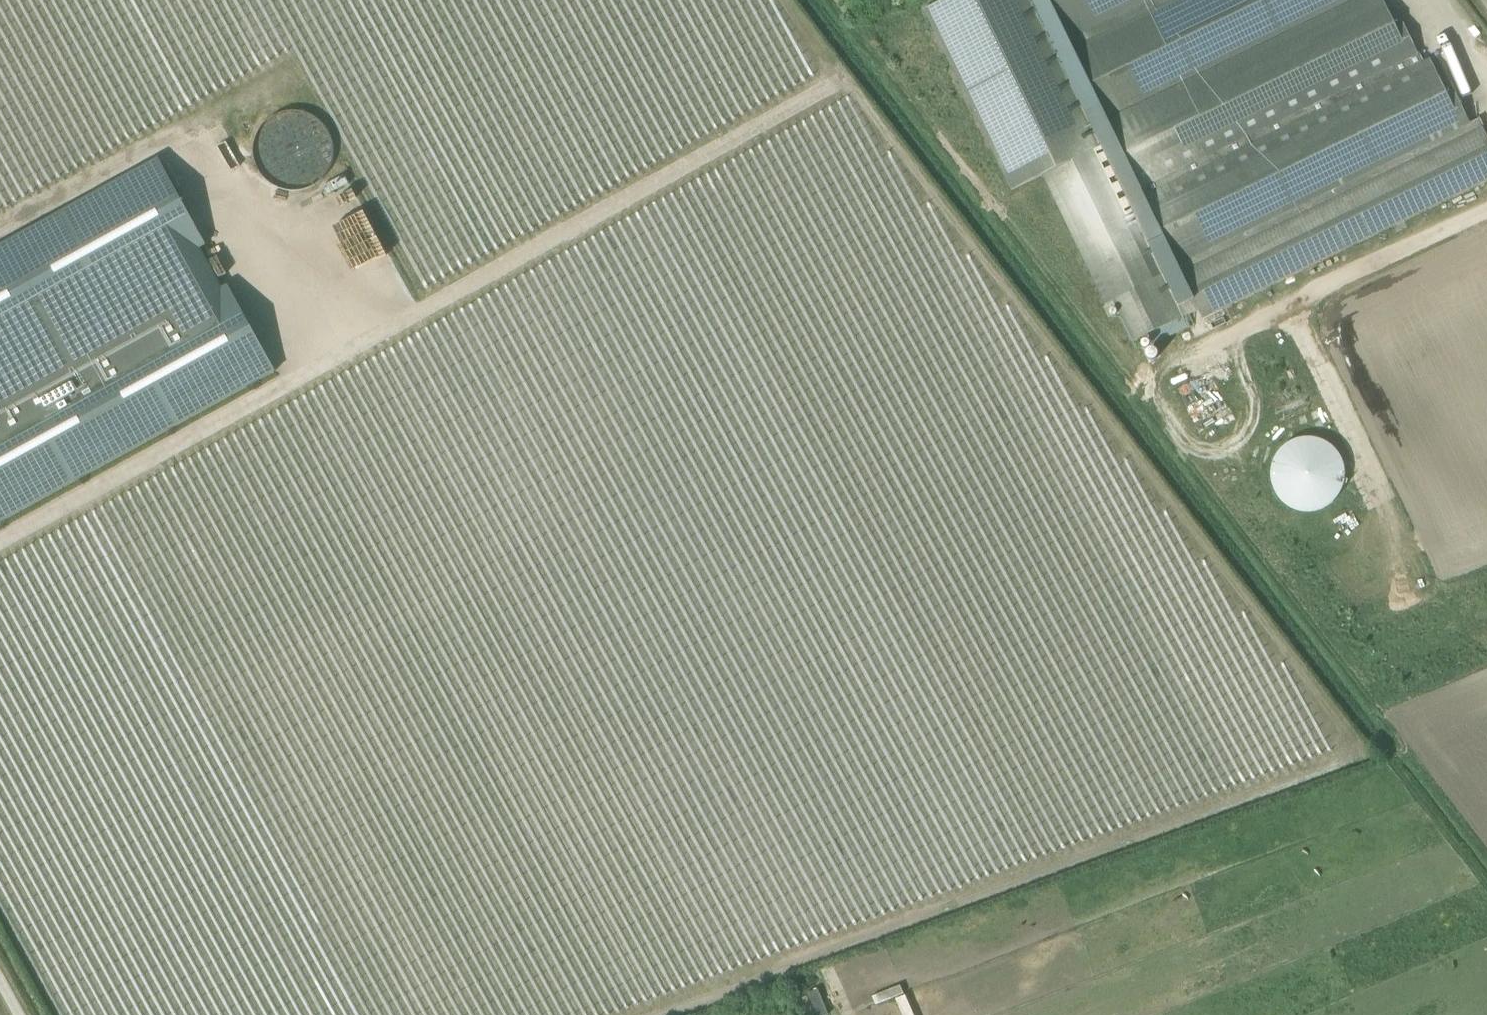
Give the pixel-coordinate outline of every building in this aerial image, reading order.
[(924,10),(1011,191),(1023,185),(1042,176),(1082,257),(1105,305),(1113,302),(1133,342),(1149,334),(1154,344),(1189,327),(1188,325),(1185,317),(1198,311),(1201,319),(1486,181),(1486,139),(1478,119),(1469,124),(1453,90),(1446,93),(1429,59),(1422,63),(1401,21),(1394,24),(1382,0),(944,0),(924,10)] [(312,177),(310,158),(307,159),(307,151),(279,153),(280,160),(269,160),(271,179),(312,177)] [(274,372),(227,286),(221,290),(199,249),(205,246),(157,160),(0,246),(0,523),(274,372)] [(1281,441),(1282,508),(1345,507),(1344,440),(1281,441)] [(824,996),(806,997),(807,1014),(825,1014),(824,996)]
